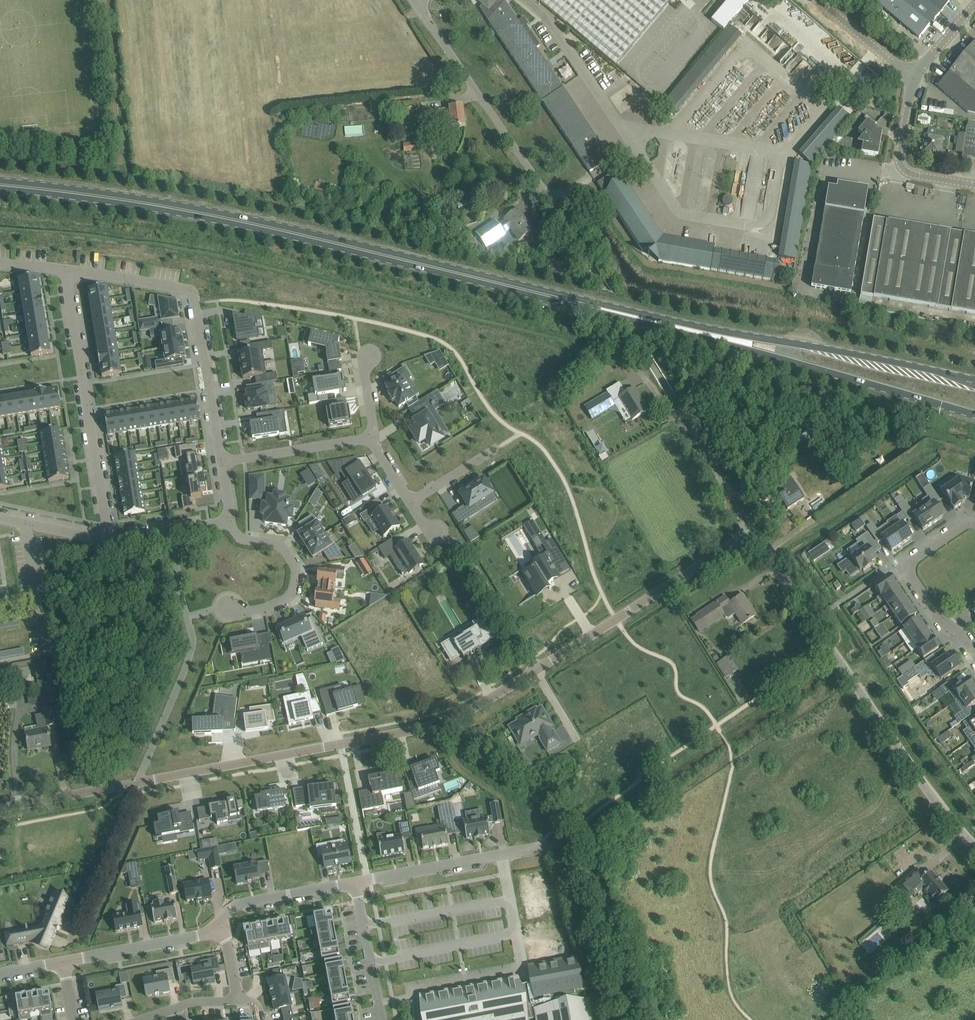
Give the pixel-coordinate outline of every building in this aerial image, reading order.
[(482,5),(479,9),(590,173),(610,158),(537,48),(540,46),(531,33),(526,26),(528,25),(524,18),(518,22),(505,1),(504,2),(502,0),(476,0),(482,5)] [(616,66),(672,0),(537,0),(616,66)] [(711,20),(722,29),(724,31),(729,25),(750,0),(729,0),(711,20)] [(919,39),(952,0),(874,0),(919,39)] [(950,71),(937,87),(944,93),(968,113),(974,115),(974,42),(950,71)] [(463,106),(449,108),(450,109),(429,112),(431,129),(456,126),(456,127),(465,126),(463,106)] [(860,124),(863,126),(858,132),(864,137),(861,153),(878,156),(882,132),(877,131),(877,129),(874,127),(876,123),(867,115),(860,124)] [(917,122),(921,126),(925,126),(930,125),(931,119),(927,116),(923,115),(918,117),(917,122)] [(962,157),(974,159),(974,122),(969,121),(968,127),(967,127),(966,134),(964,147),(963,153),(962,157)] [(923,151),(925,154),(940,157),(941,148),(947,149),(948,144),(950,132),(935,130),(934,138),(925,136),(923,151)] [(960,133),(958,146),(964,147),(966,134),(960,133)] [(447,139),(436,140),(436,141),(430,142),(431,153),(449,151),(447,139)] [(419,142),(403,143),(404,153),(420,151),(419,142)] [(937,167),(948,169),(949,164),(954,165),(955,160),(945,158),(945,161),(948,161),(948,163),(938,162),(937,167)] [(616,171),(598,184),(605,195),(643,251),(654,251),(658,262),(711,271),(715,246),(663,238),(625,181),(624,182),(616,171)] [(837,190),(828,188),(811,287),(851,294),(869,189),(838,184),(837,190)] [(316,188),(313,199),(328,202),(330,191),(316,188)] [(753,210),(743,208),(741,217),(751,218),(753,210)] [(476,233),(486,247),(505,234),(504,233),(511,228),(519,240),(532,231),(518,210),(505,220),(505,221),(498,226),(495,220),(476,233)] [(903,303),(974,315),(974,236),(873,219),(858,308),(916,317),(917,314),(871,306),(872,301),(881,303),(882,300),(889,301),(888,305),(897,306),(897,302),(899,302),(898,307),(902,308),(903,303)] [(21,292),(40,288),(38,277),(19,280),(21,292)] [(42,298),(40,288),(21,292),(22,302),(42,299),(42,298)] [(90,302),(109,299),(107,288),(88,291),(90,302)] [(151,297),(149,306),(160,308),(163,321),(178,319),(177,308),(178,308),(177,302),(170,300),(170,302),(162,300),(161,299),(151,297)] [(44,310),(42,299),(22,302),(24,313),(44,310)] [(111,310),(109,299),(90,302),(92,313),(111,310)] [(24,313),(26,324),(45,320),(44,310),(24,313)] [(111,310),(92,313),(93,324),(113,320),(111,310)] [(263,321),(262,315),(245,311),(245,312),(246,312),(245,318),(233,315),(237,340),(259,337),(258,331),(259,330),(258,328),(257,328),(256,321),(262,320),(262,321),(263,321)] [(160,318),(144,321),(146,331),(148,331),(150,331),(156,330),(161,329),(161,328),(161,327),(160,318)] [(45,320),(26,324),(28,334),(47,331),(46,325),(45,320)] [(93,324),(95,334),(115,331),(113,320),(93,324)] [(156,330),(150,331),(151,338),(161,337),(163,349),(183,345),(182,341),(183,341),(182,333),(181,334),(180,332),(167,334),(166,328),(161,328),(161,329),(156,330)] [(47,331),(28,334),(29,345),(49,342),(47,331)] [(115,331),(95,334),(97,345),(116,342),(115,331)] [(311,333),(308,345),(311,346),(316,347),(317,345),(326,347),(327,352),(326,352),(328,364),(342,362),(340,350),(338,350),(339,348),(340,348),(340,347),(336,346),(337,341),(339,341),(339,340),(337,339),(338,338),(327,335),(326,337),(311,333)] [(251,352),(239,354),(241,367),(265,363),(264,359),(263,351),(273,349),(271,341),(250,345),(250,348),(251,352)] [(49,342),(29,345),(31,357),(51,353),(49,342)] [(98,356),(118,352),(116,342),(97,345),(99,355),(98,355),(98,356)] [(165,360),(155,362),(156,370),(172,367),(171,362),(185,359),(185,357),(186,357),(185,350),(183,350),(183,345),(163,349),(165,360)] [(118,352),(98,356),(100,366),(120,363),(118,352)] [(440,352),(428,359),(431,366),(444,358),(440,352)] [(303,359),(291,361),(292,369),(294,379),(299,378),(298,374),(305,373),(303,359)] [(122,374),(120,363),(100,366),(100,367),(102,377),(122,374)] [(265,363),(241,367),(243,379),(255,377),(256,384),(267,383),(278,381),(276,373),(267,375),(265,363)] [(395,382),(386,387),(390,394),(389,395),(393,402),(395,401),(399,408),(406,404),(409,408),(418,403),(419,402),(415,396),(413,398),(409,392),(410,392),(408,389),(406,388),(407,387),(405,384),(405,385),(404,383),(412,378),(405,367),(391,375),(395,382)] [(318,380),(315,381),(317,395),(319,403),(320,402),(328,401),(327,395),(339,393),(346,392),(344,379),(343,379),(342,377),(344,377),(344,376),(336,377),(336,378),(327,379),(327,375),(319,376),(319,380),(318,380)] [(249,399),(246,399),(248,410),(269,407),(267,397),(273,396),(272,386),(268,387),(267,383),(256,384),(251,385),(252,393),(248,393),(249,399)] [(641,400),(634,389),(618,399),(631,420),(646,412),(639,401),(641,400)] [(47,391),(46,391),(49,411),(61,409),(58,390),(47,391)] [(49,411),(46,391),(35,393),(39,413),(49,411)] [(418,433),(414,435),(419,443),(426,439),(431,446),(442,439),(440,436),(441,435),(439,433),(438,433),(436,430),(443,426),(436,415),(435,415),(434,413),(433,411),(445,404),(440,396),(438,397),(437,395),(439,394),(437,391),(419,402),(418,403),(422,408),(426,415),(415,422),(419,427),(416,429),(418,433)] [(28,414),(39,413),(35,393),(25,395),(28,414)] [(584,407),(592,420),(615,406),(607,393),(584,407)] [(25,395),(14,397),(17,416),(28,414),(25,395)] [(14,397),(4,399),(7,418),(17,416),(14,397)] [(328,401),(320,402),(322,412),(326,411),(329,427),(352,424),(349,407),(342,408),(341,399),(328,401)] [(196,400),(186,402),(189,422),(200,420),(196,400)] [(186,402),(175,403),(179,424),(189,422),(186,402)] [(179,424),(175,403),(165,405),(169,425),(179,424)] [(165,405),(155,407),(159,427),(169,425),(165,405)] [(145,408),(149,429),(159,427),(155,407),(145,408)] [(139,431),(149,429),(145,408),(135,410),(139,431)] [(135,410),(125,412),(128,432),(139,431),(135,410)] [(263,422),(250,424),(253,439),(279,435),(277,421),(285,419),(284,411),(262,414),(263,422)] [(128,432),(125,412),(115,413),(118,434),(128,432)] [(108,436),(118,434),(115,413),(104,415),(108,436)] [(53,431),(47,432),(41,433),(42,443),(63,440),(61,430),(59,430),(53,431)] [(44,453),(64,449),(63,440),(42,443),(44,453)] [(195,444),(174,448),(176,458),(184,457),(187,476),(187,477),(204,474),(201,456),(200,457),(200,458),(197,459),(197,457),(195,444)] [(66,459),(64,449),(44,453),(45,462),(66,459)] [(166,449),(157,450),(158,454),(159,460),(159,461),(167,460),(166,449)] [(605,453),(599,457),(601,462),(608,458),(605,453)] [(117,467),(137,464),(135,454),(115,457),(115,459),(117,467)] [(67,468),(66,459),(45,462),(47,471),(67,468)] [(348,482),(358,499),(376,488),(361,463),(350,469),(344,460),(329,462),(336,473),(345,468),(352,479),(348,482)] [(118,477),(139,473),(137,464),(117,467),(118,477)] [(316,465),(308,467),(314,475),(320,471),(316,465)] [(69,478),(67,468),(47,471),(49,481),(69,478)] [(140,483),(139,473),(118,477),(120,486),(140,483)] [(191,496),(181,497),(183,509),(197,507),(196,499),(201,498),(200,492),(207,491),(204,474),(187,477),(187,476),(184,477),(185,486),(189,486),(191,496)] [(264,477),(251,477),(251,499),(264,499),(264,477)] [(780,498),(787,510),(804,499),(790,477),(786,480),(777,485),(781,492),(782,491),(784,494),(780,498)] [(7,478),(0,479),(0,489),(9,488),(7,478)] [(973,483),(959,479),(941,492),(954,510),(962,504),(960,500),(962,498),(969,500),(973,483)] [(484,480),(460,494),(467,505),(457,511),(464,522),(479,513),(474,505),(493,494),(484,480)] [(121,496),(142,492),(140,483),(120,486),(121,496)] [(928,497),(919,503),(933,524),(943,517),(935,504),(940,500),(930,485),(923,490),(928,497)] [(316,490),(312,496),(319,500),(323,494),(316,490)] [(143,502),(142,492),(121,496),(123,505),(143,502)] [(263,505),(262,515),(266,515),(265,523),(286,526),(287,518),(291,519),(293,510),(288,509),(289,501),(284,500),(284,496),(275,494),(274,499),(269,498),(268,506),(263,505)] [(145,512),(143,502),(123,505),(124,515),(145,512)] [(902,512),(907,520),(909,522),(915,518),(923,531),(933,524),(919,503),(910,509),(905,502),(898,507),(902,512)] [(364,523),(372,518),(373,518),(380,529),(379,530),(384,538),(400,528),(387,508),(380,512),(376,506),(360,516),(364,523)] [(897,527),(892,530),(902,545),(912,538),(902,523),(907,520),(902,512),(896,517),(898,519),(894,522),(897,527)] [(302,529),(298,535),(301,540),(301,542),(303,545),(305,546),(306,547),(324,535),(313,516),(299,524),(302,529)] [(349,516),(344,520),(347,525),(353,521),(349,516)] [(860,519),(852,525),(856,532),(864,527),(861,523),(862,522),(860,519)] [(533,521),(501,540),(502,541),(523,527),(531,541),(538,537),(548,554),(533,563),(536,568),(533,569),(531,570),(532,571),(528,573),(534,582),(530,585),(536,596),(549,588),(550,590),(551,589),(548,586),(561,578),(554,567),(564,561),(564,560),(561,562),(554,552),(558,550),(552,539),(546,543),(533,521)] [(473,526),(463,532),(470,543),(480,538),(473,526)] [(902,545),(892,530),(882,537),(879,533),(873,537),(878,543),(883,540),(892,552),(902,545)] [(851,558),(838,566),(843,573),(847,570),(851,576),(859,570),(860,571),(862,570),(863,571),(872,565),(871,564),(876,560),(873,556),(867,547),(874,542),(868,532),(856,541),(858,543),(862,550),(851,557),(851,558)] [(324,535),(306,547),(313,558),(326,556),(328,560),(343,558),(335,544),(331,546),(324,535)] [(393,539),(378,548),(384,559),(390,555),(395,563),(401,559),(410,573),(415,570),(418,568),(423,565),(409,542),(403,545),(401,547),(399,548),(393,539)] [(812,551),(808,554),(813,561),(817,559),(812,551)] [(364,559),(357,564),(361,571),(368,567),(364,559)] [(319,571),(317,583),(319,583),(318,584),(318,587),(335,589),(337,578),(343,579),(345,569),(331,567),(330,572),(319,571)] [(874,586),(881,596),(896,586),(889,576),(874,586)] [(883,600),(887,606),(902,596),(896,586),(881,596),(877,599),(879,603),(883,600)] [(316,591),(315,603),(316,603),(316,605),(315,608),(340,611),(341,601),(334,600),(335,589),(318,587),(318,591),(316,591)] [(378,594),(377,602),(388,596),(378,594)] [(698,616),(691,620),(699,633),(706,628),(724,616),(726,618),(728,618),(732,616),(735,614),(741,623),(742,625),(748,621),(756,616),(751,608),(750,609),(742,596),(743,596),(742,595),(730,603),(729,604),(721,609),(716,602),(697,615),(698,616)] [(890,610),(894,616),(909,605),(902,596),(887,606),(883,608),(886,612),(890,610)] [(916,616),(909,606),(894,616),(901,626),(916,616)] [(862,609),(859,611),(863,618),(867,615),(862,609)] [(301,636),(304,644),(320,637),(312,618),(304,621),(303,618),(295,621),(295,620),(276,628),(280,638),(283,636),(285,643),(301,636)] [(903,629),(910,639),(925,629),(918,619),(903,629)] [(0,623),(0,630),(20,626),(19,620),(0,623)] [(331,621),(326,625),(331,630),(335,625),(331,621)] [(453,640),(443,645),(452,659),(461,654),(464,659),(474,653),(482,648),(480,646),(492,639),(488,632),(491,630),(488,625),(478,631),(476,629),(454,642),(453,640)] [(910,639),(917,649),(932,639),(925,629),(910,639)] [(270,660),(272,660),(269,644),(257,646),(255,633),(246,635),(245,634),(227,638),(228,643),(229,643),(231,653),(245,651),(245,653),(248,652),(250,663),(270,659),(270,660)] [(932,639),(917,649),(924,659),(938,649),(932,639)] [(339,647),(331,650),(333,656),(341,653),(339,647)] [(0,653),(0,659),(25,655),(24,649),(0,653)] [(950,673),(959,667),(950,654),(938,662),(933,655),(913,669),(918,676),(926,671),(927,672),(934,673),(936,672),(941,680),(944,678),(944,679),(951,674),(950,673)] [(729,656),(717,664),(726,679),(738,671),(729,656)] [(41,704),(41,705),(64,701),(57,662),(34,666),(39,696),(37,697),(38,704),(41,704)] [(909,672),(905,666),(898,670),(902,676),(909,672)] [(949,693),(955,702),(974,689),(967,679),(956,687),(951,680),(940,688),(945,695),(949,693)] [(321,691),(320,691),(324,705),(331,703),(335,702),(336,705),(338,711),(343,710),(356,706),(357,706),(357,707),(358,707),(366,704),(361,686),(352,688),(352,690),(334,695),(332,690),(322,693),(321,691)] [(955,702),(962,712),(954,717),(959,724),(974,714),(970,707),(974,703),(974,690),(974,689),(955,702)] [(289,725),(299,723),(298,717),(321,712),(315,700),(309,701),(308,695),(287,700),(290,718),(288,719),(289,725)] [(234,721),(237,698),(220,696),(215,720),(197,721),(197,720),(192,720),(193,735),(223,734),(222,722),(224,722),(234,721)] [(246,733),(268,730),(268,728),(270,728),(269,723),(276,722),(272,705),(256,708),(257,715),(244,717),(244,719),(243,719),(245,732),(246,732),(246,733)] [(35,716),(37,727),(25,729),(26,733),(25,733),(27,741),(29,751),(38,749),(37,747),(50,744),(50,746),(51,746),(47,727),(56,726),(52,708),(42,710),(43,714),(35,716)] [(545,716),(546,716),(541,708),(537,711),(536,709),(518,720),(519,722),(510,727),(521,745),(538,735),(541,739),(540,739),(547,752),(561,744),(553,731),(552,732),(550,728),(552,726),(548,719),(547,719),(545,716)] [(974,715),(963,723),(968,731),(972,732),(974,730),(974,715)] [(948,731),(943,734),(946,739),(951,735),(948,731)] [(415,781),(409,783),(409,784),(413,799),(428,793),(427,789),(440,784),(439,782),(438,782),(435,773),(437,773),(437,772),(439,772),(438,769),(439,769),(437,762),(436,763),(435,760),(419,766),(420,769),(416,770),(419,779),(415,780),(415,781)] [(359,792),(362,811),(384,807),(382,794),(403,790),(400,778),(399,779),(398,774),(390,775),(390,774),(368,778),(370,787),(371,787),(372,790),(359,792)] [(267,785),(268,793),(282,791),(281,782),(267,785)] [(320,787),(320,789),(303,792),(305,802),(295,803),(297,810),(311,807),(311,812),(324,810),(324,808),(342,805),(340,797),(334,798),(332,786),(330,787),(330,785),(320,787)] [(261,797),(255,798),(256,803),(258,813),(263,812),(286,808),(284,798),(287,798),(286,791),(283,791),(275,793),(261,795),(261,797)] [(238,810),(244,809),(243,800),(237,801),(236,799),(220,802),(220,804),(209,806),(211,819),(212,819),(212,817),(216,817),(217,825),(220,824),(227,822),(227,821),(228,821),(228,818),(239,816),(238,810)] [(466,839),(474,838),(475,840),(483,838),(482,836),(490,835),(488,824),(494,823),(494,824),(502,822),(498,803),(490,804),(493,817),(487,818),(487,817),(482,818),(482,816),(466,819),(466,821),(463,821),(466,839)] [(179,815),(179,813),(173,814),(168,815),(167,814),(157,816),(159,825),(154,826),(156,838),(174,834),(176,834),(190,832),(188,824),(181,825),(179,815)] [(453,813),(442,815),(444,827),(428,831),(428,828),(415,830),(418,843),(422,842),(423,849),(430,847),(430,848),(448,845),(446,831),(456,829),(453,813)] [(411,839),(408,823),(400,824),(399,824),(401,836),(378,840),(377,840),(381,857),(382,857),(403,853),(405,853),(403,840),(410,839),(411,839)] [(257,832),(249,833),(250,840),(258,839),(257,832)] [(211,848),(209,840),(201,841),(203,849),(211,848)] [(346,846),(345,846),(323,850),(322,844),(316,845),(318,858),(324,857),(326,868),(334,866),(335,867),(336,867),(335,866),(339,865),(339,866),(340,866),(340,865),(349,863),(346,846)] [(224,846),(218,847),(219,855),(226,854),(224,846)] [(209,859),(211,869),(221,868),(217,847),(197,851),(199,861),(209,859)] [(260,875),(270,873),(267,861),(234,867),(237,885),(247,883),(253,882),(252,880),(260,878),(260,875)] [(140,880),(137,862),(125,864),(121,874),(121,875),(129,873),(130,882),(140,880)] [(912,873),(896,887),(896,888),(907,900),(913,895),(915,898),(923,891),(928,896),(925,899),(931,905),(933,903),(934,903),(948,891),(931,871),(919,881),(912,873)] [(176,878),(167,879),(170,895),(179,893),(176,878)] [(187,902),(196,900),(196,902),(212,899),(209,880),(183,884),(187,902)] [(69,901),(55,895),(53,900),(51,900),(50,904),(51,904),(49,908),(48,908),(46,912),(48,912),(39,933),(28,935),(27,932),(28,932),(27,928),(26,928),(26,930),(5,934),(7,946),(36,940),(35,943),(49,949),(69,901)] [(172,921),(172,920),(177,919),(174,902),(165,903),(164,900),(153,903),(154,906),(151,906),(154,923),(164,921),(164,923),(172,921)] [(117,932),(142,927),(140,915),(145,914),(143,904),(137,905),(127,906),(129,914),(114,917),(117,932)] [(321,914),(313,915),(316,928),(333,924),(331,913),(321,915),(321,914)] [(292,939),(288,921),(277,923),(280,941),(292,939)] [(280,941),(277,923),(267,925),(270,943),(280,941)] [(861,943),(871,953),(891,933),(882,923),(861,943)] [(333,924),(316,928),(318,938),(335,935),(333,924)] [(256,927),(259,945),(260,950),(271,948),(270,943),(267,925),(256,927)] [(246,948),(259,945),(256,927),(245,930),(247,940),(245,940),(246,948)] [(335,935),(318,938),(320,949),(338,946),(335,935)] [(340,957),(338,946),(320,949),(322,960),(340,957)] [(192,973),(184,975),(186,984),(194,983),(194,984),(193,984),(193,985),(202,983),(203,985),(215,983),(213,973),(220,972),(218,958),(200,962),(201,967),(202,971),(192,973)] [(342,959),(324,963),(326,974),(344,970),(342,959)] [(421,999),(425,1019),(531,1019),(535,1019),(546,1017),(546,1019),(589,1019),(586,1001),(584,1001),(579,1003),(578,1001),(576,989),(582,988),(576,959),(544,965),(544,967),(529,970),(531,984),(520,986),(519,981),(421,999)] [(275,980),(269,982),(272,996),(288,992),(285,978),(284,978),(284,976),(282,970),(283,970),(282,969),(273,971),(272,971),(275,980)] [(158,979),(144,981),(147,997),(170,993),(168,983),(175,982),(173,970),(157,973),(158,979)] [(344,970),(326,974),(328,984),(346,981),(344,970)] [(121,982),(129,981),(128,974),(119,975),(121,982)] [(346,981),(328,984),(330,995),(348,992),(346,981)] [(106,995),(106,997),(98,998),(97,996),(100,1012),(111,1010),(111,1009),(114,1009),(116,1009),(116,1008),(121,1007),(121,1008),(122,1008),(121,1000),(128,998),(125,985),(116,987),(117,992),(105,994),(105,995),(106,995)] [(288,992),(272,996),(275,1011),(282,1009),(284,1019),(293,1017),(291,1007),(288,992)] [(350,1003),(348,992),(330,995),(333,1006),(350,1003)] [(51,1003),(49,993),(38,995),(40,1013),(41,1018),(53,1016),(52,1011),(53,1011),(52,1003),(51,1003)] [(40,1013),(38,995),(27,996),(30,1014),(40,1013)] [(27,996),(16,998),(19,1019),(26,1019),(31,1019),(30,1014),(27,996)] [(333,1009),(335,1019),(337,1019),(353,1017),(351,1006),(333,1009)]
